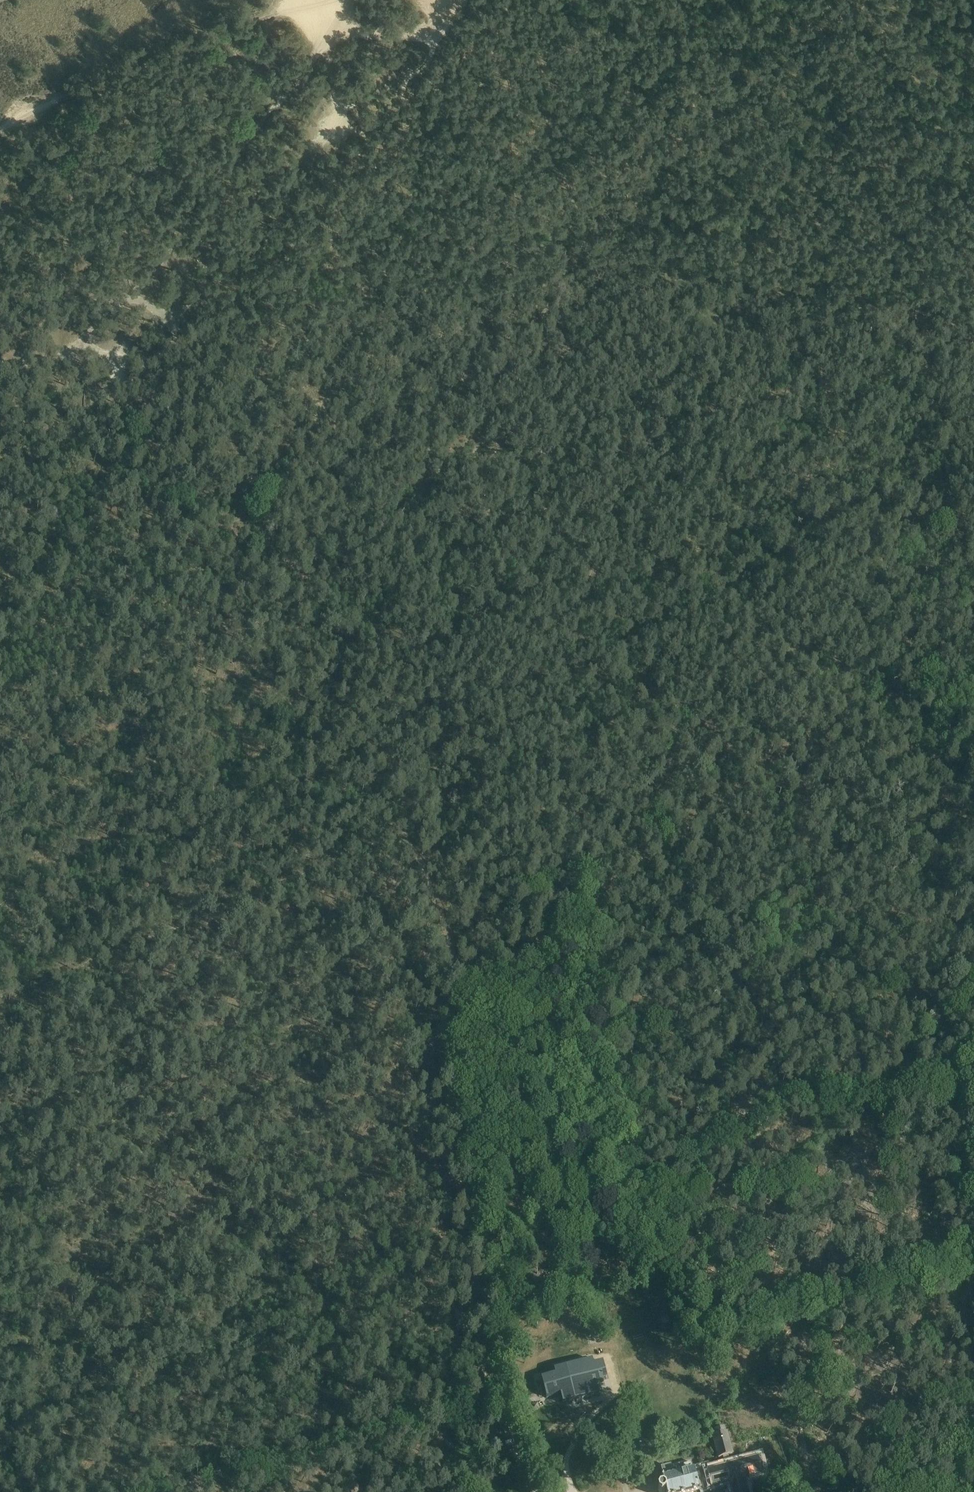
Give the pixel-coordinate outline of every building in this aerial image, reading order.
[(555,1375),(542,1379),(547,1398),(561,1395),(563,1404),(569,1403),(573,1401),(578,1400),(582,1399),(587,1398),(592,1396),(596,1395),(601,1394),(602,1394),(599,1384),(604,1383),(603,1379),(607,1377),(603,1362),(594,1365),(593,1360),(587,1361),(583,1363),(578,1364),(574,1365),(569,1366),(564,1368),(560,1369),(555,1370),(554,1370),(555,1375)] [(714,1429),(716,1435),(712,1436),(718,1459),(734,1455),(728,1432),(727,1432),(725,1426),(714,1429)] [(762,1472),(758,1456),(704,1472),(703,1468),(681,1475),(679,1466),(669,1469),(669,1468),(659,1470),(662,1479),(656,1481),(659,1491),(694,1491),(728,1482),(731,1491),(747,1491),(743,1478),(762,1472)] [(683,1473),(693,1470),(691,1462),(681,1465),(683,1473)] [(777,1477),(764,1480),(766,1487),(778,1484),(777,1477)]
